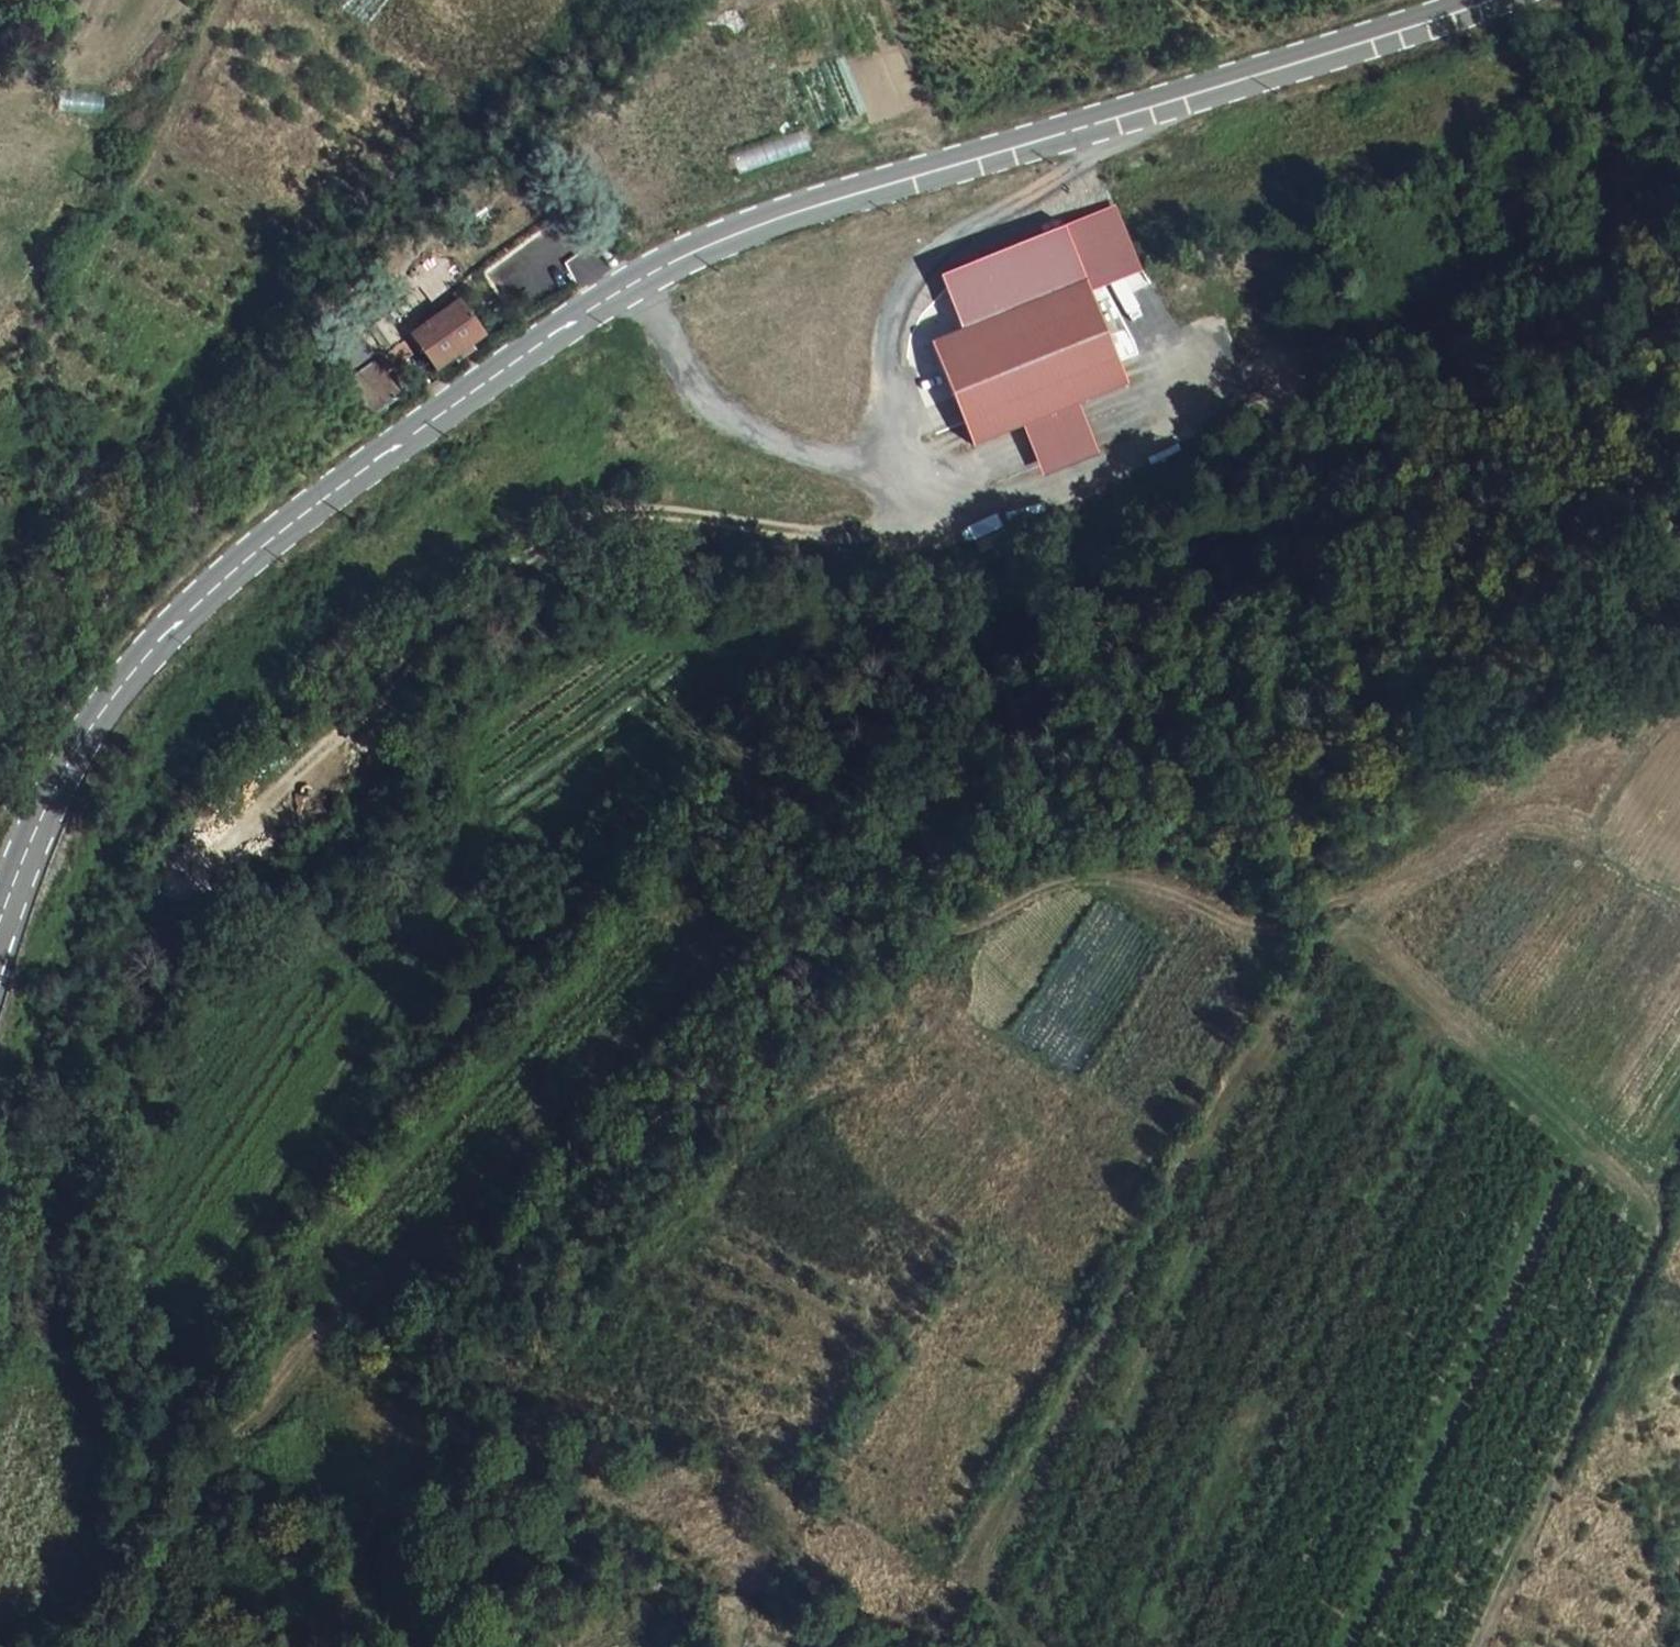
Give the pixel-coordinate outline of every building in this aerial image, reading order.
[(59,89),(58,110),(104,113),(105,91),(59,89)] [(731,151),(740,174),(811,148),(803,125),(731,151)] [(926,342),(965,445),(1018,425),(1072,404),(1121,385),(1082,283),(926,342)] [(460,299),(410,332),(420,345),(433,364),(483,331),(460,299)] [(410,332),(368,359),(380,372),(420,345),(410,332)] [(368,359),(341,377),(371,409),(399,391),(380,372),(368,359)] [(1072,404),(1018,425),(1036,472),(1090,452),(1072,404)]
